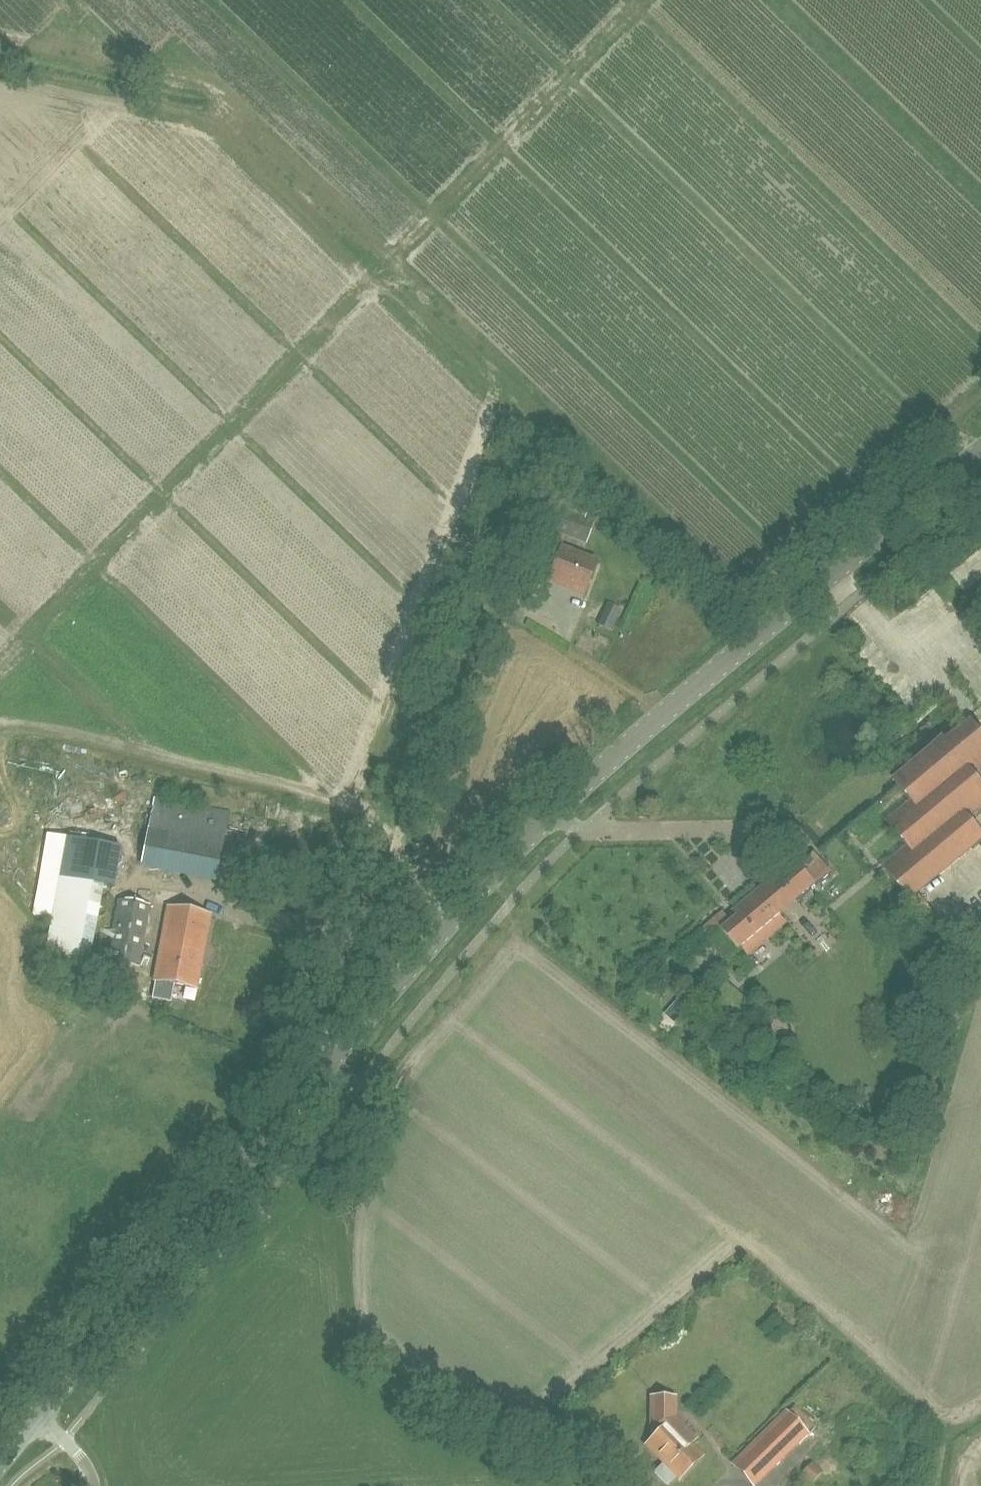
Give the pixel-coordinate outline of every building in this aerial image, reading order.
[(548,530),(586,544),(595,520),(580,515),(582,507),(567,501),(564,508),(557,505),(548,530)] [(583,596),(596,561),(560,547),(547,582),(583,596)] [(877,859),(911,900),(925,889),(924,888),(972,847),(973,849),(980,842),(980,831),(970,817),(980,808),(980,781),(974,773),(980,767),(980,731),(972,720),(897,784),(905,794),(881,814),(901,839),(877,859)] [(156,801),(145,866),(222,880),(233,814),(156,801)] [(120,847),(67,837),(44,958),(88,966),(103,887),(112,889),(120,847)] [(783,879),(800,899),(831,873),(814,853),(783,879)] [(782,915),(765,895),(732,923),(723,913),(702,930),(712,942),(723,932),(739,951),(764,930),(770,937),(782,927),(776,920),(782,915)] [(140,967),(151,903),(118,897),(107,961),(140,967)] [(195,988),(209,915),(168,908),(155,980),(195,988)] [(691,1445),(697,1439),(676,1417),(676,1396),(648,1396),(648,1428),(656,1435),(647,1443),(666,1462),(654,1474),(666,1485),(671,1485),(702,1456),(691,1445)] [(787,1412),(732,1466),(751,1485),(806,1432),(787,1412)] [(818,1465),(806,1473),(813,1483),(825,1476),(818,1465)]
